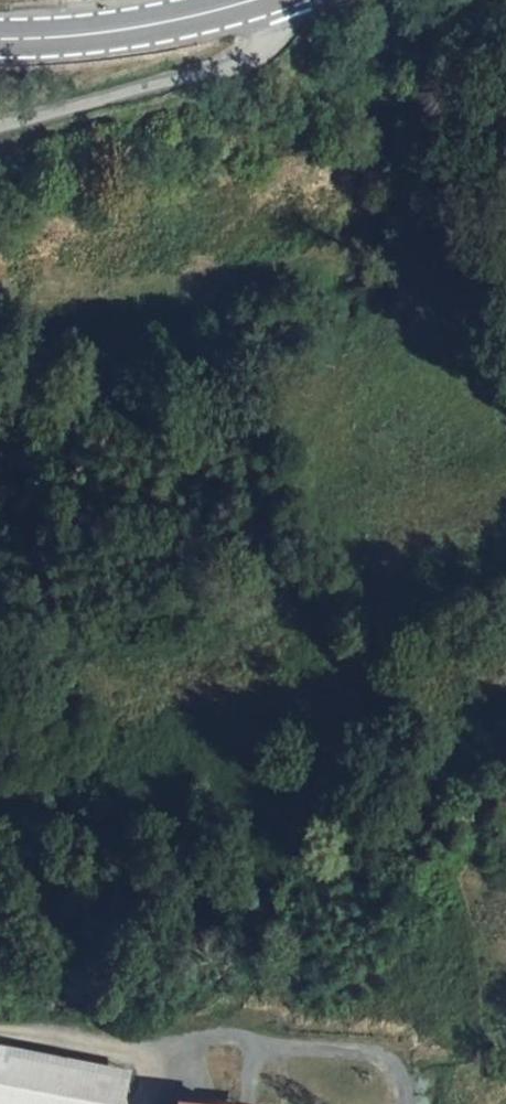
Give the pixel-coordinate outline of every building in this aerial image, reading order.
[(0,1044),(0,1103),(124,1103),(131,1071),(0,1044)]
